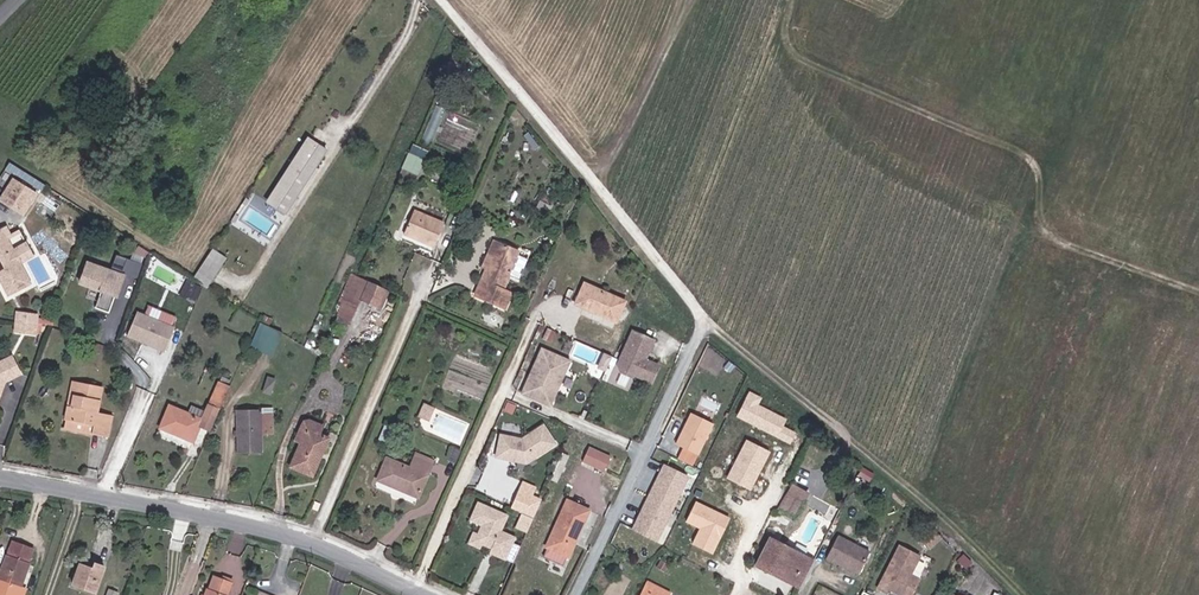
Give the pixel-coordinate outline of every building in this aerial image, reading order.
[(435,128),(446,108),(439,104),(428,125),(435,128)] [(410,144),(403,173),(419,177),(426,148),(410,144)] [(313,146),(272,209),(287,220),(328,157),(313,146)] [(11,173),(37,190),(41,185),(34,180),(15,168),(11,173)] [(20,216),(34,196),(18,185),(4,205),(20,216)] [(49,190),(41,185),(37,190),(48,197),(51,192),(49,190)] [(34,196),(20,216),(28,221),(42,201),(34,196)] [(244,218),(269,235),(276,224),(251,208),(244,218)] [(410,232),(420,237),(422,233),(440,242),(449,223),(420,210),(410,232)] [(439,245),(440,242),(422,233),(420,237),(439,245)] [(10,242),(5,234),(0,237),(0,247),(10,242)] [(493,269),(505,243),(500,241),(488,267),(493,269)] [(10,242),(0,247),(0,270),(3,276),(0,278),(12,300),(35,288),(10,242)] [(507,290),(524,252),(505,243),(493,269),(481,296),(510,309),(517,294),(507,290)] [(126,275),(88,261),(80,283),(101,290),(94,309),(108,314),(115,295),(118,297),(126,275)] [(212,262),(201,279),(215,288),(224,274),(216,269),(218,266),(212,262)] [(215,288),(201,279),(196,287),(207,294),(210,296),(215,288)] [(390,289),(374,281),(370,288),(364,285),(360,295),(382,306),(390,289)] [(592,286),(584,305),(622,324),(632,305),(592,286)] [(27,309),(25,321),(41,323),(42,312),(27,309)] [(174,327),(137,312),(126,338),(163,353),(174,327)] [(41,323),(25,321),(23,332),(39,334),(41,323)] [(665,339),(645,330),(629,363),(632,370),(643,375),(647,373),(662,380),(670,364),(656,358),(665,339)] [(271,362),(280,341),(279,340),(259,331),(250,353),(271,362)] [(538,374),(531,391),(558,403),(577,358),(550,347),(545,357),(549,359),(542,376),(538,374)] [(545,357),(538,374),(542,376),(549,359),(545,357)] [(5,384),(18,377),(10,360),(0,364),(0,379),(0,378),(5,384)] [(214,385),(201,380),(195,395),(207,401),(214,385)] [(217,410),(226,386),(215,382),(214,385),(207,401),(205,405),(217,410)] [(66,413),(70,388),(66,387),(62,412),(66,413)] [(88,431),(87,438),(103,441),(106,420),(91,417),(95,392),(70,388),(66,413),(62,412),(60,427),(88,431)] [(749,392),(736,417),(791,445),(797,433),(784,427),(788,419),(759,405),(762,399),(749,392)] [(428,404),(425,411),(434,415),(437,408),(428,404)] [(199,422),(197,429),(207,433),(217,410),(204,405),(198,421),(199,422)] [(186,416),(167,408),(158,430),(191,444),(199,422),(198,421),(201,413),(189,408),(186,416)] [(425,411),(421,417),(431,422),(434,415),(425,411)] [(260,413),(235,414),(237,450),(262,449),(260,413)] [(714,425),(691,413),(676,443),(683,447),(677,459),(693,467),(714,425)] [(500,436),(496,458),(527,464),(556,444),(544,425),(522,440),(500,436)] [(88,431),(60,427),(59,434),(87,438),(88,431)] [(334,441),(309,430),(292,467),(318,478),(334,441)] [(772,453),(746,440),(727,478),(752,491),(772,453)] [(590,446),(588,450),(611,460),(612,456),(590,446)] [(611,460),(588,450),(583,461),(605,472),(611,460)] [(391,458),(381,479),(420,497),(435,461),(420,454),(413,468),(391,458)] [(662,538),(691,474),(667,463),(637,527),(662,538)] [(536,486),(523,480),(511,508),(534,517),(541,498),(533,495),(536,486)] [(791,516),(800,501),(791,496),(783,512),(791,516)] [(808,505),(800,501),(791,516),(800,521),(808,505)] [(730,519),(696,502),(686,522),(699,528),(691,543),(713,554),(730,519)] [(322,506),(316,504),(313,511),(319,513),(322,506)] [(505,516),(477,504),(469,521),(481,526),(477,536),(480,544),(491,548),(496,550),(494,555),(504,559),(513,538),(498,531),(505,516)] [(566,561),(587,515),(567,505),(545,551),(566,561)] [(926,543),(932,549),(943,538),(937,532),(926,543)] [(480,544),(477,536),(472,534),(468,544),(478,548),(480,544)] [(842,537),(831,558),(863,574),(874,553),(842,537)] [(760,566),(769,571),(771,567),(798,581),(810,559),(791,549),(785,545),(773,540),(760,566)] [(787,540),(785,545),(791,549),(793,544),(787,540)] [(11,558),(10,557),(1,581),(24,590),(33,565),(31,565),(36,550),(17,543),(11,558)] [(904,546),(883,588),(892,592),(893,589),(900,593),(902,590),(912,594),(916,594),(924,579),(915,575),(924,556),(904,546)] [(99,569),(101,563),(88,559),(86,564),(99,569)] [(818,563),(810,559),(798,581),(771,567),(769,571),(804,589),(818,563)] [(86,564),(79,584),(102,592),(111,567),(101,563),(99,569),(86,564)] [(213,594),(235,594),(238,587),(221,580),(216,592),(214,592),(213,594)] [(674,594),(650,583),(645,594),(673,594),(674,594)]
